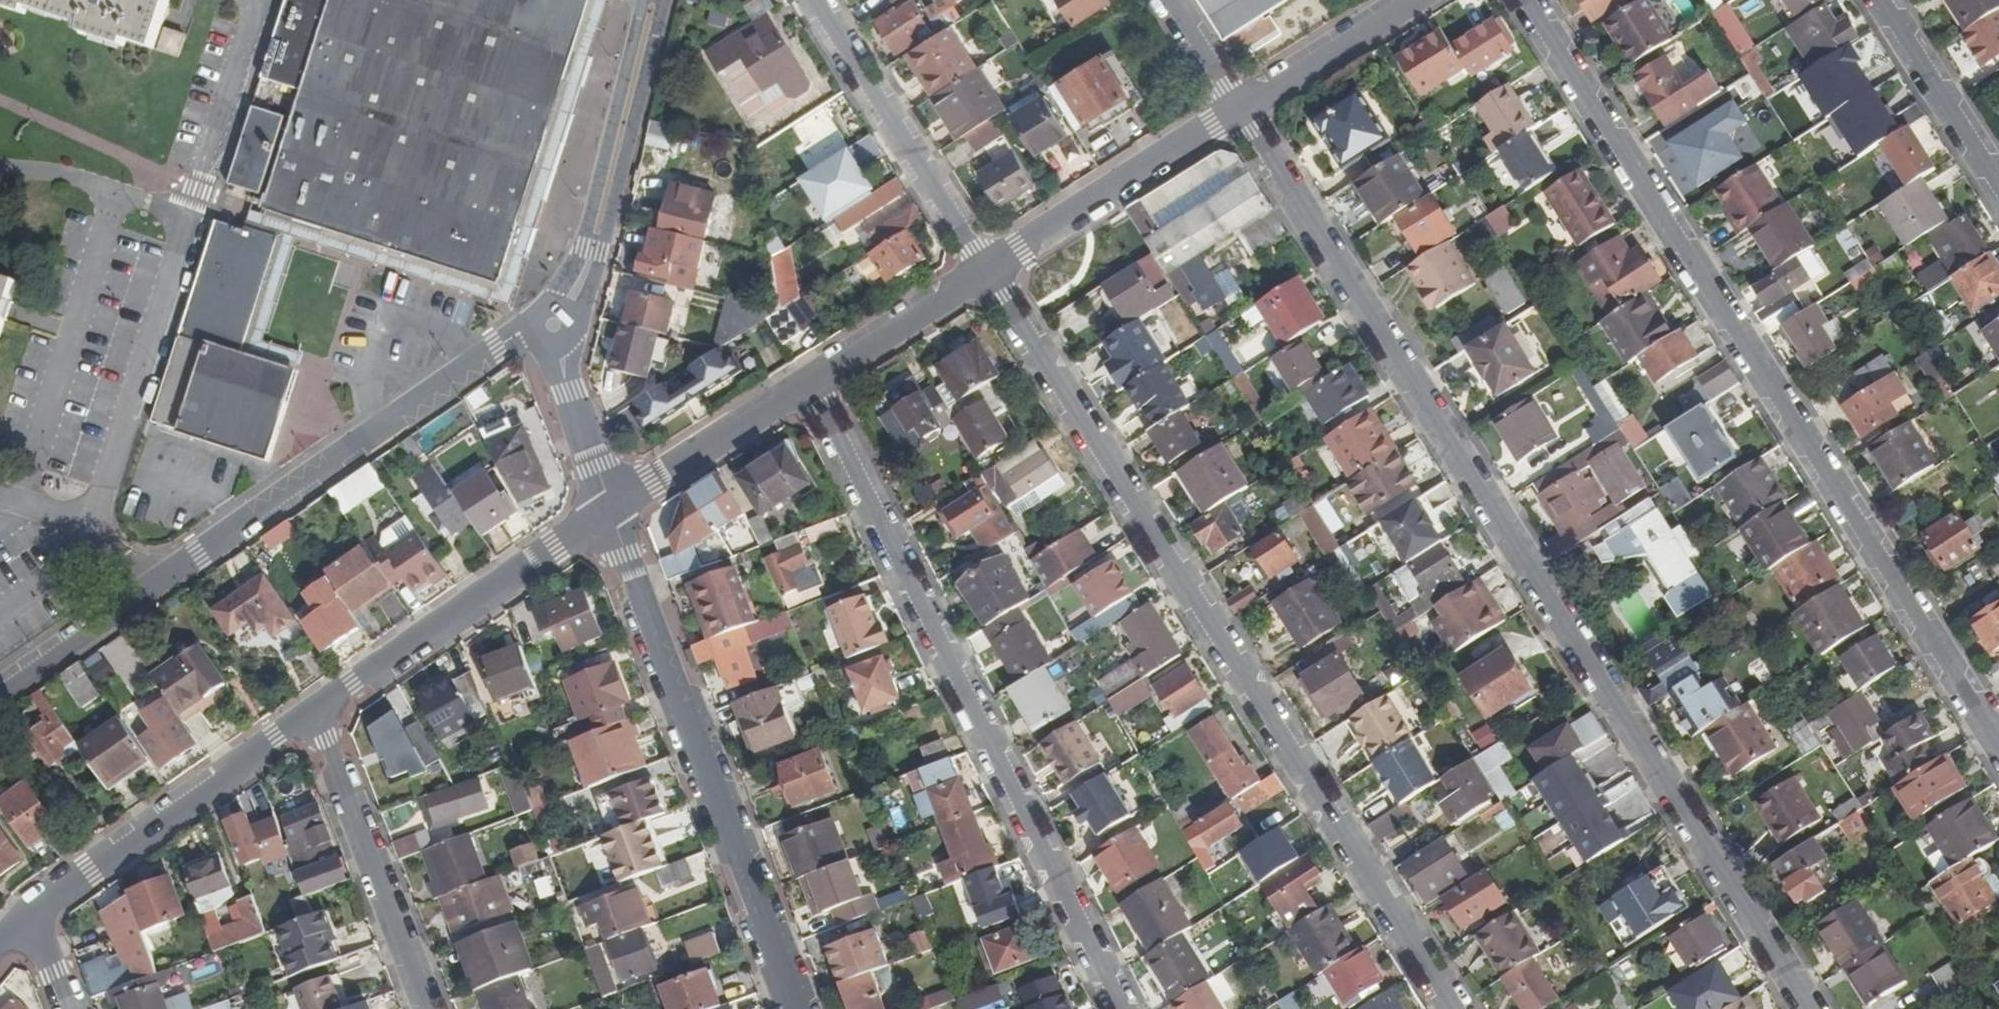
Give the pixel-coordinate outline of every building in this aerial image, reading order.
[(24,16),(26,8),(80,26),(77,34),(123,49),(126,41),(152,50),(168,0),(0,0),(0,8),(24,16)] [(266,211),(261,228),(246,223),(243,234),(274,243),(240,352),(294,371),(300,354),(263,343),(295,239),(509,307),(607,0),(587,0),(496,285),(266,211)] [(266,211),(496,285),(587,0),(288,0),(265,72),(259,95),(272,99),(277,84),(304,93),(266,211)] [(1073,24),(1108,2),(1107,0),(1059,0),(1073,24)] [(1234,54),(1247,47),(1251,53),(1281,35),(1267,13),(1288,0),(1200,0),(1234,54)] [(1607,12),(1617,5),(1625,0),(1624,0),(1579,0),(1592,21),(1607,12)] [(1605,23),(1614,37),(1617,35),(1634,64),(1673,40),(1647,0),(1642,0),(1605,23)] [(1784,0),(1773,0),(1786,21),(1794,16),(1784,0)] [(1794,16),(1819,0),(1784,0),(1794,16)] [(1968,31),(1998,12),(1998,0),(1948,0),(1968,31)] [(892,9),(893,12),(895,14),(906,7),(903,2),(892,9)] [(895,14),(893,12),(879,21),(877,22),(897,53),(917,41),(913,33),(921,27),(917,20),(920,17),(911,4),(906,7),(895,14)] [(1617,5),(1607,12),(1609,16),(1620,9),(1617,5)] [(1754,49),(1727,6),(1713,15),(1738,54),(1740,58),(1753,50),(1754,49)] [(1839,32),(1835,24),(1826,9),(1792,31),(1815,68),(1859,40),(1850,25),(1839,32)] [(1998,12),(1968,31),(1963,35),(1985,68),(1998,59),(1998,14),(1998,12)] [(765,15),(705,53),(739,107),(757,96),(764,107),(784,94),(792,96),(804,89),(804,79),(805,78),(765,15)] [(1845,17),(1835,24),(1839,32),(1850,25),(1845,17)] [(1510,45),(1514,43),(1500,20),(1496,23),(1510,45)] [(1495,22),(1453,48),(1464,66),(1471,77),(1513,51),(1510,45),(1496,23),(1495,22)] [(926,35),(921,27),(913,33),(917,41),(926,35)] [(178,58),(185,35),(165,28),(157,51),(178,58)] [(938,93),(973,71),(947,29),(912,51),(928,77),(938,93)] [(1003,52),(1017,43),(1010,31),(995,39),(1003,52)] [(1453,48),(1443,32),(1402,59),(1422,92),(1464,66),(1453,48)] [(1860,41),(1825,63),(1841,87),(1834,91),(1854,123),(1895,97),(1860,41)] [(1740,58),(1747,69),(1755,64),(1759,61),(1753,50),(1740,58)] [(1112,52),(1060,85),(1091,135),(1104,126),(1107,119),(1128,106),(1136,106),(1142,102),(1112,52)] [(1728,60),(1742,81),(1751,75),(1747,69),(1740,58),(1738,54),(1728,60)] [(1667,127),(1723,92),(1713,77),(1688,92),(1668,59),(1667,58),(1636,78),(1667,127)] [(1775,94),(1755,64),(1747,69),(1751,75),(1767,99),(1775,94)] [(947,124),(957,140),(992,119),(1003,111),(987,86),(976,69),(973,71),(938,93),(935,95),(952,121),(947,124)] [(1044,86),(1038,75),(1029,81),(1036,91),(1044,86)] [(938,93),(928,77),(922,81),(932,97),(935,95),(938,93)] [(1486,100),(1477,106),(1503,149),(1535,129),(1508,86),(1486,100)] [(1344,169),(1365,155),(1390,140),(1360,91),(1313,121),(1324,139),(1328,136),(1337,149),(1332,152),(1344,169)] [(952,144),(957,140),(947,124),(952,121),(935,95),(932,97),(925,101),(952,144)] [(1037,153),(1052,144),(1048,138),(1063,128),(1044,98),(1014,117),(1037,153)] [(1793,142),(1767,99),(1731,121),(1738,133),(1728,139),(1736,152),(1746,145),(1758,164),(1793,142)] [(1873,150),(1889,140),(1913,125),(1926,117),(1918,104),(1864,137),(1873,150)] [(283,118),(254,109),(229,186),(260,196),(283,118)] [(1423,118),(1433,133),(1441,128),(1431,113),(1423,118)] [(646,136),(672,142),(675,128),(649,122),(646,136)] [(1889,140),(1897,153),(1921,138),(1913,125),(1889,140)] [(1067,134),(1063,128),(1048,138),(1052,144),(1067,134)] [(669,151),(672,142),(646,136),(643,146),(669,151)] [(852,148),(865,170),(884,159),(871,137),(852,148)] [(1659,166),(1685,150),(1677,138),(1652,154),(1659,166)] [(1924,177),(1940,167),(1921,138),(1897,153),(1911,177),(1921,171),(1924,177)] [(1365,155),(1375,170),(1397,156),(1400,154),(1390,140),(1365,155)] [(1034,185),(1011,149),(978,171),(999,206),(1034,185)] [(1659,166),(1668,180),(1694,163),(1685,150),(1659,166)] [(1205,252),(1271,207),(1239,156),(1218,153),(1126,211),(1138,230),(1152,253),(1166,275),(1197,255),(1198,257),(1205,252)] [(1397,156),(1375,170),(1357,182),(1384,224),(1391,220),(1388,215),(1421,193),(1397,156)] [(1739,235),(1750,228),(1781,208),(1755,166),(1718,189),(1727,203),(1734,215),(1728,219),(1739,235)] [(1880,205),(1896,195),(1881,171),(1855,187),(1857,189),(1850,194),(1856,203),(1849,208),(1856,220),(1880,205)] [(1560,216),(1580,247),(1614,225),(1595,194),(1590,197),(1575,173),(1550,189),(1565,213),(1560,216)] [(896,179),(814,230),(818,236),(833,226),(839,235),(905,192),(896,179)] [(1880,205),(1907,248),(1948,222),(1937,207),(1934,209),(1917,182),(1896,195),(1880,205)] [(666,218),(665,224),(663,229),(704,239),(714,197),(673,187),(666,218)] [(1565,213),(1550,189),(1546,192),(1560,216),(1565,213)] [(1388,215),(1391,220),(1424,199),(1421,193),(1388,215)] [(1457,210),(1469,228),(1486,218),(1490,215),(1479,196),(1457,210)] [(1398,220),(1411,240),(1416,248),(1420,254),(1454,233),(1447,222),(1452,219),(1445,208),(1440,211),(1432,199),(1398,220)] [(1734,215),(1727,203),(1721,207),(1728,219),(1734,215)] [(869,255),(906,231),(923,221),(912,204),(867,233),(873,243),(863,249),(867,256),(869,255)] [(1811,248),(1813,247),(1786,205),(1781,208),(1750,228),(1776,270),(1798,256),(1811,248)] [(1274,211),(1271,207),(1205,252),(1207,254),(1274,211)] [(1515,227),(1503,207),(1490,215),(1486,218),(1498,237),(1515,227)] [(1126,211),(1106,223),(1118,242),(1138,230),(1126,211)] [(1274,211),(1207,254),(1220,275),(1287,232),(1274,211)] [(772,231),(783,250),(800,239),(789,220),(772,231)] [(1920,276),(1930,293),(1989,255),(1967,220),(1949,231),(1954,239),(1942,247),(1940,254),(1944,261),(1920,276)] [(274,243),(243,234),(214,224),(153,423),(267,459),(294,371),(240,352),(274,243)] [(833,226),(818,236),(824,245),(839,235),(833,226)] [(1849,250),(1861,243),(1851,226),(1839,234),(1849,250)] [(704,242),(654,230),(646,258),(640,257),(636,273),(669,280),(672,265),(698,270),(704,242)] [(924,259),(906,231),(869,255),(887,282),(899,275),(904,282),(924,270),(919,262),(924,259)] [(1410,251),(1416,248),(1411,240),(1405,244),(1410,251)] [(1435,309),(1474,285),(1447,242),(1405,268),(1414,282),(1416,281),(1422,290),(1419,291),(1417,293),(1427,308),(1432,305),(1435,309)] [(1574,268),(1586,287),(1602,277),(1622,309),(1660,285),(1640,253),(1628,261),(1615,242),(1574,268)] [(1798,256),(1813,280),(1825,272),(1811,248),(1798,256)] [(853,265),(867,256),(863,249),(849,258),(853,265)] [(1898,254),(1879,266),(1887,278),(1905,266),(1898,254)] [(1168,277),(1198,257),(1197,255),(1166,275),(1168,277)] [(1914,332),(1966,299),(1973,312),(1998,296),(1998,270),(1989,255),(1930,293),(1901,311),(1908,323),(1914,332)] [(1784,325),(1808,310),(1796,292),(1814,280),(1813,280),(1798,256),(1776,270),(1774,271),(1777,276),(1754,290),(1767,310),(1755,317),(1767,336),(1779,328),(1784,325)] [(1179,295),(1183,301),(1191,296),(1203,313),(1225,299),(1199,259),(1198,257),(1168,277),(1179,295)] [(1129,326),(1137,321),(1174,297),(1150,259),(1138,266),(1136,263),(1103,283),(1129,326)] [(1874,269),(1867,259),(1852,269),(1858,278),(1874,269)] [(1858,278),(1852,283),(1856,289),(1878,275),(1874,269),(1858,278)] [(1504,272),(1488,283),(1507,312),(1523,302),(1504,272)] [(1586,287),(1609,321),(1624,312),(1622,309),(1602,277),(1586,287)] [(0,278),(0,335),(8,312),(18,284),(0,278)] [(1414,282),(1419,291),(1422,290),(1416,281),(1414,282)] [(1260,303),(1269,317),(1286,346),(1320,324),(1294,282),(1260,303)] [(658,335),(665,337),(673,305),(634,296),(626,327),(658,335)] [(1648,296),(1643,299),(1658,322),(1663,319),(1648,296)] [(1640,358),(1674,336),(1663,319),(1658,322),(1643,299),(1624,312),(1609,321),(1604,324),(1630,365),(1640,358)] [(777,313),(777,312),(733,301),(728,322),(720,320),(712,348),(720,350),(721,350),(750,331),(766,321),(777,313)] [(1260,303),(1241,314),(1250,329),(1269,317),(1260,303)] [(1826,323),(1815,306),(1808,310),(1784,325),(1800,351),(1796,354),(1806,370),(1835,352),(1832,347),(1820,328),(1826,323)] [(766,321),(782,346),(802,333),(786,308),(777,313),(766,321)] [(1901,311),(1890,318),(1897,330),(1908,323),(1901,311)] [(1467,349),(1499,330),(1491,318),(1453,342),(1460,354),(1467,349)] [(1117,392),(1127,386),(1161,364),(1163,363),(1137,321),(1129,326),(1103,342),(1114,360),(1121,370),(1108,378),(1117,392)] [(1998,357),(1998,323),(1984,333),(1998,357)] [(1512,331),(1507,324),(1499,330),(1467,349),(1478,366),(1476,367),(1486,382),(1487,381),(1499,400),(1549,369),(1521,325),(1512,331)] [(1779,328),(1796,354),(1800,351),(1784,325),(1779,328)] [(626,327),(621,326),(610,374),(647,382),(658,335),(626,327)] [(1242,373),(1216,330),(1205,337),(1232,379),(1242,373)] [(1681,332),(1674,336),(1640,358),(1657,384),(1697,358),(1681,332)] [(1832,347),(1835,352),(1853,341),(1850,336),(1832,347)] [(987,385),(999,377),(978,343),(956,357),(938,369),(947,383),(937,389),(950,409),(987,385)] [(1301,343),(1273,360),(1292,390),(1320,373),(1301,343)] [(720,350),(635,404),(642,415),(636,419),(645,434),(688,406),(687,404),(698,397),(699,399),(743,371),(734,357),(727,361),(720,350)] [(1833,390),(1844,406),(1894,375),(1883,358),(1833,390)] [(1121,370),(1114,360),(1101,368),(1108,378),(1121,370)] [(1144,407),(1156,427),(1180,412),(1189,407),(1161,364),(1127,386),(1136,402),(1139,400),(1144,407)] [(1736,381),(1726,364),(1699,382),(1709,398),(1736,381)] [(1367,396),(1348,365),(1304,393),(1324,423),(1367,396)] [(1580,366),(1570,373),(1598,419),(1590,424),(1593,428),(1585,433),(1594,446),(1620,430),(1594,388),(1580,366)] [(1268,415),(1242,373),(1232,379),(1248,404),(1259,421),(1268,415)] [(1906,393),(1894,375),(1844,406),(1863,436),(1897,415),(1890,404),(1906,393)] [(1232,379),(1223,386),(1238,410),(1248,404),(1232,379)] [(937,389),(934,383),(918,393),(911,381),(887,396),(910,435),(906,438),(912,447),(952,422),(946,412),(948,410),(950,409),(937,389)] [(950,409),(948,410),(977,456),(1006,438),(994,418),(1003,411),(987,385),(950,409)] [(1534,398),(1496,423),(1520,461),(1558,437),(1534,398)] [(1139,400),(1136,402),(1140,409),(1144,407),(1139,400)] [(1351,482),(1390,457),(1373,430),(1378,426),(1369,411),(1325,439),(1351,482)] [(1156,427),(1149,432),(1170,464),(1200,444),(1180,412),(1156,427)] [(1636,445),(1650,435),(1636,415),(1621,425),(1636,445)] [(489,443),(523,428),(519,418),(484,433),(489,443)] [(1897,492),(1937,467),(1910,424),(1870,449),(1897,492)] [(1390,457),(1396,454),(1378,426),(1373,430),(1390,457)] [(489,443),(520,504),(552,491),(525,427),(523,428),(489,443)] [(1583,542),(1623,516),(1616,506),(1593,521),(1589,515),(1595,511),(1595,512),(1599,509),(1597,506),(1604,502),(1591,481),(1589,481),(1583,485),(1577,474),(1592,465),(1618,505),(1644,487),(1621,452),(1630,446),(1620,430),(1594,446),(1533,485),(1563,533),(1545,544),(1555,559),(1583,542)] [(1744,451),(1753,464),(1758,460),(1779,447),(1770,434),(1744,451)] [(1663,467),(1649,475),(1661,493),(1674,514),(1713,489),(1705,478),(1700,481),(1701,483),(1685,493),(1682,488),(1683,487),(1671,469),(1704,448),(1698,439),(1661,464),(1663,467)] [(1178,472),(1205,515),(1249,487),(1222,444),(1178,472)] [(1027,445),(993,466),(995,469),(1001,478),(1035,457),(1027,445)] [(786,448),(740,477),(762,514),(809,485),(786,448)] [(1042,452),(1035,457),(1001,478),(995,469),(983,477),(990,490),(994,488),(1007,507),(1032,491),(1039,503),(1065,487),(1057,475),(1042,452)] [(1416,500),(1409,489),(1399,471),(1404,468),(1396,454),(1390,457),(1351,482),(1347,484),(1368,517),(1376,513),(1381,522),(1415,501),(1416,500)] [(1295,458),(1286,464),(1296,480),(1305,474),(1295,458)] [(1753,464),(1720,485),(1717,486),(1744,529),(1782,505),(1785,503),(1758,460),(1753,464)] [(454,535),(473,522),(454,496),(433,465),(414,479),(438,512),(431,518),(441,532),(448,527),(454,535)] [(1399,471),(1409,489),(1415,485),(1404,468),(1399,471)] [(487,473),(454,496),(473,522),(484,538),(521,514),(509,497),(506,499),(487,473)] [(1713,473),(1705,478),(1713,489),(1717,486),(1720,485),(1713,473)] [(691,545),(743,513),(720,476),(686,498),(673,539),(678,552),(658,560),(666,581),(700,568),(691,545)] [(1701,483),(1700,481),(1697,478),(1683,487),(1682,488),(1685,493),(1701,483)] [(1014,533),(993,495),(984,501),(977,491),(945,511),(961,536),(987,519),(1001,542),(1014,533)] [(1032,491),(1007,507),(1014,519),(1039,503),(1032,491)] [(1283,504),(1293,519),(1313,506),(1303,491),(1283,504)] [(1700,554),(1682,526),(1672,532),(1659,511),(1655,509),(1650,500),(1623,516),(1583,542),(1589,551),(1584,553),(1587,567),(1649,556),(1671,591),(1666,601),(1677,620),(1714,596),(1690,560),(1700,554)] [(1424,515),(1415,501),(1381,522),(1408,565),(1442,543),(1434,530),(1435,529),(1426,514),(1424,515)] [(1782,505),(1744,529),(1741,531),(1768,573),(1772,570),(1809,547),(1782,505)] [(1340,548),(1313,506),(1293,519),(1276,530),(1278,534),(1253,551),(1270,579),(1297,561),(1280,534),(1304,520),(1327,556),(1340,548)] [(1225,507),(1193,528),(1204,545),(1208,542),(1215,554),(1243,535),(1225,507)] [(748,522),(761,545),(773,541),(760,515),(748,522)] [(1924,536),(1933,551),(1945,569),(1946,571),(1979,550),(1976,545),(1972,538),(1975,536),(1982,531),(1975,520),(1965,527),(1957,515),(1924,536)] [(289,520),(268,535),(278,548),(298,534),(289,520)] [(1046,589),(1066,576),(1094,558),(1078,532),(1031,562),(1046,589)] [(794,533),(775,540),(781,554),(768,560),(789,607),(803,601),(800,594),(824,584),(816,565),(808,569),(794,533)] [(382,547),(372,553),(394,585),(404,578),(414,592),(444,571),(418,534),(388,556),(382,547)] [(1350,573),(1363,564),(1349,542),(1336,551),(1350,573)] [(1799,612),(1839,587),(1842,585),(1816,543),(1809,547),(1772,570),(1799,612)] [(326,574),(354,616),(395,587),(394,585),(372,553),(367,546),(326,574)] [(1435,607),(1466,588),(1439,546),(1393,575),(1419,617),(1435,607)] [(1945,569),(1933,551),(1926,555),(1938,573),(1945,569)] [(259,566),(267,577),(275,589),(288,580),(272,557),(259,566)] [(1015,608),(1029,599),(1004,559),(961,587),(986,627),(1015,608)] [(1077,645),(1121,618),(1113,606),(1132,594),(1112,563),(1076,585),(1095,617),(1071,633),(1077,645)] [(734,569),(696,583),(716,638),(736,630),(747,626),(740,608),(747,606),(734,569)] [(1046,589),(1051,598),(1072,584),(1066,576),(1046,589)] [(275,589),(267,577),(216,611),(232,636),(252,623),(258,631),(267,624),(276,638),(298,622),(275,589)] [(1453,654),(1498,626),(1479,595),(1485,591),(1478,580),(1466,588),(1435,607),(1443,618),(1434,623),(1453,654)] [(690,586),(709,640),(716,638),(696,583),(690,586)] [(1310,583),(1275,606),(1301,647),(1337,624),(1310,583)] [(1375,585),(1367,591),(1375,605),(1384,599),(1375,585)] [(1226,602),(1234,615),(1258,600),(1250,587),(1226,602)] [(1795,615),(1822,657),(1866,630),(1839,587),(1799,612),(1795,615)] [(585,591),(548,608),(568,653),(604,637),(585,591)] [(844,646),(849,660),(889,645),(882,627),(877,628),(866,598),(831,611),(844,646)] [(339,601),(306,624),(326,652),(359,629),(339,601)] [(1972,620),(1992,652),(1998,648),(1998,603),(1972,620)] [(754,624),(747,606),(740,608),(747,626),(754,624)] [(1389,607),(1380,613),(1394,634),(1402,628),(1389,607)] [(1049,663),(1015,608),(986,627),(983,629),(1017,683),(1042,667),(1049,663)] [(1134,661),(1099,684),(1109,701),(1139,682),(1179,657),(1149,608),(1131,619),(1144,640),(1127,651),(1134,661)] [(785,612),(754,624),(747,626),(736,630),(742,645),(792,626),(785,612)] [(1394,634),(1399,642),(1415,632),(1409,624),(1402,628),(1394,634)] [(736,630),(716,638),(709,640),(691,647),(697,664),(743,647),(742,645),(736,630)] [(1690,656),(1684,646),(1674,631),(1666,636),(1643,652),(1654,669),(1657,675),(1655,676),(1637,688),(1649,707),(1673,692),(1701,674),(1690,656)] [(1640,646),(1643,652),(1666,636),(1663,631),(1640,646)] [(1352,648),(1344,636),(1329,645),(1297,665),(1330,716),(1362,695),(1337,657),(1352,648)] [(1843,662),(1862,692),(1897,669),(1878,639),(1843,662)] [(1687,644),(1684,646),(1690,656),(1693,654),(1687,644)] [(200,646),(154,679),(178,714),(208,694),(210,697),(227,685),(200,646)] [(537,688),(533,678),(524,655),(521,646),(483,662),(500,703),(537,688)] [(104,651),(87,660),(100,685),(117,676),(104,651)] [(536,651),(524,655),(533,678),(544,673),(536,651)] [(1505,652),(1464,678),(1489,718),(1530,692),(1505,652)] [(1399,663),(1410,681),(1420,675),(1408,657),(1399,663)] [(883,659),(850,671),(865,711),(898,699),(883,659)] [(83,708),(102,695),(81,664),(61,677),(83,708)] [(575,741),(626,722),(620,707),(630,703),(616,665),(568,683),(582,722),(554,733),(559,747),(575,741)] [(1069,710),(1042,667),(1017,683),(1009,689),(1035,731),(1069,710)] [(1163,724),(1170,734),(1212,708),(1187,669),(1155,689),(1173,717),(1163,724)] [(470,710),(483,701),(472,671),(455,682),(453,680),(421,698),(445,740),(477,721),(470,710)] [(794,681),(798,691),(817,684),(813,673),(794,681)] [(1708,730),(1712,727),(1745,706),(1727,678),(1711,688),(1702,673),(1701,674),(1673,692),(1687,716),(1683,719),(1695,738),(1708,730)] [(794,681),(734,703),(740,720),(744,719),(756,752),(794,738),(783,710),(802,702),(798,691),(794,681)] [(1139,682),(1109,701),(1118,718),(1149,698),(1139,682)] [(60,755),(77,743),(41,691),(32,698),(46,716),(37,722),(41,728),(29,736),(52,769),(64,760),(60,755)] [(1881,738),(1883,736),(1876,724),(1877,723),(1858,694),(1812,724),(1819,735),(1834,726),(1838,732),(1830,737),(1845,761),(1871,744),(1881,738)] [(1413,739),(1386,697),(1350,719),(1377,762),(1411,741),(1413,739)] [(189,708),(194,718),(214,708),(209,698),(189,708)] [(1728,752),(1723,755),(1734,773),(1776,747),(1760,722),(1765,719),(1753,701),(1745,706),(1712,727),(1728,752)] [(142,742),(161,770),(196,745),(166,702),(149,714),(160,729),(142,742)] [(402,712),(374,722),(394,779),(438,764),(422,719),(407,724),(402,712)] [(1883,736),(1881,738),(1897,761),(1886,768),(1898,787),(1931,766),(1918,747),(1932,738),(1917,715),(1883,736)] [(1532,750),(1547,774),(1606,737),(1593,716),(1571,731),(1568,727),(1532,750)] [(1805,754),(1823,742),(1806,717),(1788,729),(1805,754)] [(575,741),(593,789),(641,771),(630,741),(640,737),(634,719),(633,720),(626,722),(575,741)] [(1191,734),(1234,800),(1239,797),(1260,783),(1252,769),(1248,772),(1214,720),(1191,734)] [(80,749),(109,790),(149,762),(121,721),(80,749)] [(1075,723),(1041,744),(1052,762),(1054,766),(1066,786),(1101,764),(1075,723)] [(1712,727),(1708,730),(1723,755),(1728,752),(1712,727)] [(1393,791),(1402,806),(1437,783),(1411,741),(1377,762),(1375,763),(1393,791)] [(1512,759),(1501,743),(1474,760),(1495,794),(1501,803),(1521,790),(1505,763),(1512,759)] [(787,785),(781,787),(789,809),(810,800),(834,791),(819,752),(780,766),(781,767),(787,785)] [(928,792),(938,816),(941,824),(972,813),(951,757),(919,769),(928,792)] [(1945,757),(1931,766),(1898,787),(1894,789),(1914,819),(1965,788),(1945,757)] [(1495,794),(1474,760),(1447,777),(1459,796),(1441,807),(1454,827),(1493,802),(1490,796),(1495,794)] [(787,785),(781,767),(774,769),(781,787),(787,785)] [(1260,783),(1239,797),(1248,810),(1283,787),(1275,774),(1260,783)] [(1083,810),(1090,821),(1099,836),(1130,816),(1105,776),(1074,795),(1083,810)] [(438,822),(450,818),(486,804),(477,778),(420,799),(426,814),(434,811),(438,822)] [(612,835),(614,835),(667,815),(652,779),(599,800),(612,835)] [(1794,779),(1755,804),(1781,845),(1820,820),(1794,779)] [(29,848),(57,828),(26,784),(0,803),(0,808),(29,848)] [(1581,789),(1553,806),(1582,852),(1627,824),(1603,786),(1585,796),(1581,789)] [(537,787),(526,791),(534,811),(545,807),(537,787)] [(513,796),(521,816),(534,811),(526,791),(513,796)] [(1402,806),(1393,791),(1387,794),(1396,809),(1400,807),(1402,806)] [(938,816),(928,792),(915,797),(925,820),(938,816)] [(353,880),(344,856),(328,862),(322,847),(333,843),(315,797),(281,810),(293,841),(290,842),(295,857),(292,858),(298,874),(306,898),(353,880)] [(1169,807),(1183,833),(1219,810),(1213,800),(1194,812),(1185,797),(1169,807)] [(1861,810),(1872,803),(1870,799),(1864,802),(1862,798),(1856,802),(1861,810)] [(1840,824),(1856,814),(1861,810),(1856,802),(1855,800),(1833,814),(1839,824),(1840,824)] [(1969,860),(1997,842),(1970,801),(1927,828),(1954,869),(1969,860)] [(539,825),(551,821),(564,816),(559,802),(545,807),(534,811),(539,825)] [(1501,803),(1479,817),(1484,825),(1506,811),(1501,803)] [(1197,857),(1203,869),(1213,863),(1206,852),(1242,828),(1227,805),(1219,810),(1183,833),(1197,857)] [(1410,822),(1400,807),(1396,809),(1390,813),(1369,827),(1378,842),(1410,822)] [(1090,821),(1083,810),(1078,814),(1085,824),(1090,821)] [(434,811),(426,814),(433,833),(453,825),(450,818),(438,822),(434,811)] [(986,849),(972,813),(941,824),(954,856),(937,862),(946,886),(997,867),(989,847),(986,849)] [(246,814),(228,822),(246,865),(264,857),(246,814)] [(1866,830),(1856,814),(1840,824),(1850,841),(1866,830)] [(777,823),(783,839),(806,831),(799,815),(777,823)] [(563,853),(551,821),(539,825),(551,858),(562,854),(563,853)] [(780,841),(795,879),(798,878),(809,874),(846,860),(831,821),(806,831),(783,839),(780,841)] [(868,831),(875,849),(888,845),(880,826),(868,831)] [(1157,867),(1134,830),(1094,855),(1118,892),(1157,867)] [(22,861),(0,831),(0,878),(22,861)] [(440,899),(486,882),(469,835),(432,849),(443,880),(431,884),(437,900),(440,899)] [(614,835),(612,835),(563,853),(562,854),(580,900),(611,888),(601,861),(622,853),(614,835)] [(394,845),(400,861),(420,853),(422,852),(416,837),(394,845)] [(1467,878),(1443,840),(1404,864),(1428,902),(1467,878)] [(1825,859),(1814,841),(1772,867),(1797,905),(1804,900),(1808,905),(1826,894),(1810,869),(1825,859)] [(706,853),(702,842),(668,854),(673,865),(686,860),(706,853)] [(513,852),(519,870),(540,862),(534,845),(513,852)] [(298,874),(292,858),(288,849),(275,853),(285,879),(298,874)] [(443,880),(432,849),(422,852),(420,853),(431,884),(443,880)] [(1234,872),(1246,893),(1283,870),(1270,850),(1234,872)] [(1279,910),(1291,929),(1319,912),(1304,886),(1320,875),(1309,856),(1263,885),(1279,910)] [(196,901),(210,896),(232,888),(220,857),(185,871),(196,901)] [(673,865),(656,871),(663,889),(693,878),(686,860),(673,865)] [(846,860),(809,874),(821,906),(824,914),(833,910),(839,926),(878,912),(876,906),(872,896),(862,900),(848,860),(846,860)] [(1954,869),(1932,883),(1960,927),(1997,903),(1969,860),(1954,869)] [(1663,867),(1652,874),(1665,894),(1676,887),(1663,867)] [(1505,903),(1485,871),(1443,897),(1463,928),(1505,903)] [(1902,893),(1910,887),(1901,873),(1893,879),(1902,893)] [(809,874),(798,878),(810,911),(821,906),(809,874)] [(1665,894),(1652,874),(1611,901),(1622,919),(1637,942),(1689,908),(1676,887),(1665,894)] [(486,882),(440,899),(455,935),(513,913),(500,877),(486,882)] [(171,878),(128,895),(130,899),(143,933),(185,916),(171,878)] [(968,889),(985,931),(1021,918),(1013,896),(1006,899),(1003,892),(993,896),(988,881),(968,889)] [(1191,928),(1160,881),(1122,906),(1152,952),(1180,935),(1191,928)] [(1942,914),(1925,888),(1915,894),(1928,916),(1932,921),(1942,914)] [(876,906),(878,912),(911,899),(909,893),(876,906)] [(925,894),(911,899),(918,914),(931,909),(925,894)] [(215,910),(210,896),(196,901),(215,953),(226,949),(267,934),(254,899),(241,904),(246,921),(220,930),(213,911),(215,910)] [(603,925),(610,944),(642,932),(635,913),(625,916),(618,896),(583,909),(591,929),(603,925)] [(159,975),(143,933),(130,899),(104,916),(118,945),(124,946),(132,966),(138,982),(159,975)] [(1855,903),(1818,926),(1845,968),(1882,945),(1855,903)] [(1326,907),(1322,909),(1332,926),(1336,923),(1326,907)] [(1288,931),(1317,978),(1326,972),(1355,954),(1336,923),(1332,926),(1322,909),(1319,912),(1291,929),(1288,931)] [(332,931),(325,912),(279,929),(289,957),(285,959),(291,977),(337,960),(328,933),(332,931)] [(1491,958),(1504,979),(1523,967),(1533,961),(1539,957),(1512,913),(1479,934),(1493,957),(1491,958)] [(1725,950),(1701,913),(1667,934),(1691,971),(1725,950)] [(1928,916),(1920,921),(1929,936),(1938,930),(1932,921),(1928,916)] [(1624,951),(1637,942),(1622,919),(1610,927),(1624,951)] [(478,992),(479,992),(518,978),(534,972),(515,924),(460,945),(478,992)] [(1023,925),(985,940),(997,973),(1035,959),(1023,925)] [(918,955),(934,948),(927,929),(910,936),(918,955)] [(874,930),(859,936),(833,946),(826,949),(841,985),(872,974),(889,967),(874,930)] [(831,942),(833,946),(859,936),(857,931),(831,942)] [(656,971),(642,932),(610,944),(624,983),(656,971)] [(1152,952),(1147,956),(1160,977),(1159,978),(1175,1003),(1207,983),(1210,981),(1180,935),(1152,952)] [(686,946),(694,964),(719,955),(712,936),(686,946)] [(1906,983),(1882,945),(1845,968),(1869,1006),(1906,983)] [(603,999),(616,994),(599,948),(586,953),(603,999)] [(1740,948),(1710,967),(1724,990),(1755,971),(1740,948)] [(1355,954),(1326,972),(1346,1005),(1382,981),(1362,949),(1355,954)] [(1554,974),(1567,967),(1559,950),(1546,957),(1554,974)] [(106,959),(82,968),(94,999),(111,993),(138,982),(132,966),(125,968),(111,974),(106,959)] [(1934,973),(1945,992),(1969,978),(1958,959),(1934,973)] [(1504,979),(1523,1008),(1548,1008),(1559,1002),(1533,961),(1523,967),(1504,979)] [(1601,961),(1593,967),(1599,977),(1608,971),(1601,961)] [(1617,966),(1608,971),(1618,987),(1626,981),(1617,966)] [(123,1008),(191,1008),(186,994),(165,1002),(160,987),(168,984),(172,975),(170,970),(159,975),(138,982),(111,993),(116,1003),(120,1002),(123,1008)] [(1608,971),(1599,977),(1581,988),(1573,993),(1580,1005),(1599,993),(1610,1008),(1632,1008),(1618,987),(1608,971)] [(721,1007),(708,972),(662,989),(670,1008),(717,1008),(721,1007)] [(1060,972),(1019,989),(1027,1008),(1075,1008),(1060,972)] [(840,985),(849,1008),(884,1008),(872,974),(841,985),(840,985)] [(518,978),(479,992),(486,1008),(530,1008),(518,978)] [(305,1008),(342,1008),(331,980),(299,991),(305,1008)] [(248,981),(240,985),(244,994),(252,991),(248,981)] [(1268,985),(1278,1002),(1282,999),(1272,982),(1268,985)] [(1175,1003),(1179,1008),(1223,1008),(1207,983),(1175,1003)] [(246,1000),(249,1008),(296,1008),(287,985),(246,1000)] [(997,985),(955,1001),(959,1008),(976,1008),(1003,999),(997,985)] [(1359,1008),(1399,1008),(1388,991),(1359,1008)] [(1742,1000),(1748,1008),(1755,1008),(1747,996),(1742,1000)] [(202,1008),(233,1008),(229,999),(202,1008)] [(921,1000),(898,1008),(924,1008),(921,1000)] [(1742,1000),(1727,1008),(1748,1008),(1742,1000)]
